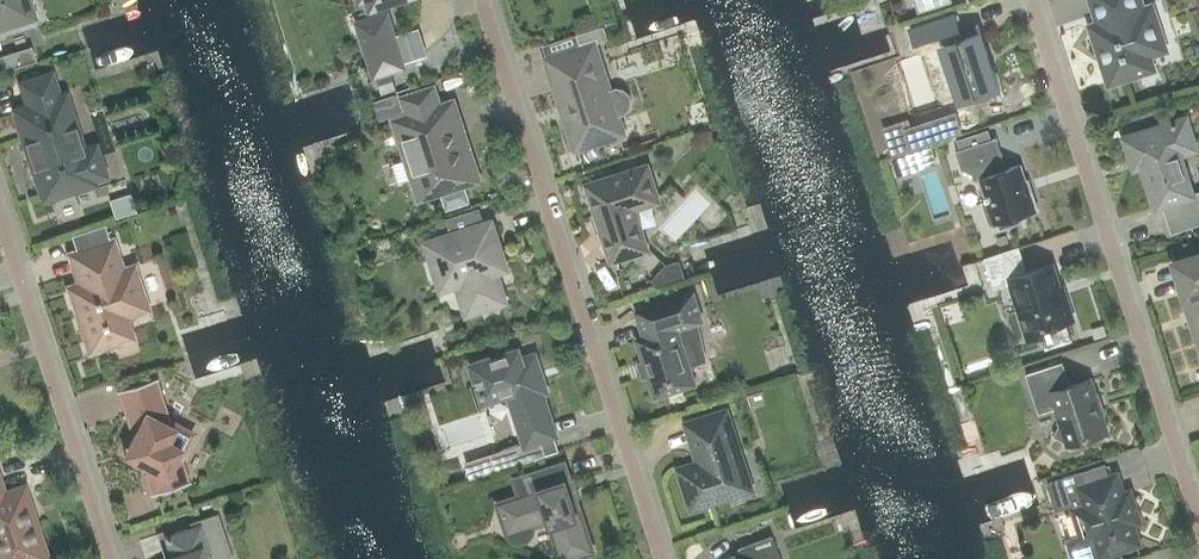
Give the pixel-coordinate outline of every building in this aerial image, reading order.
[(34,17),(28,0),(0,0),(0,27),(34,17)] [(919,12),(954,0),(915,0),(919,12)] [(1101,27),(1091,30),(1094,40),(1096,39),(1111,83),(1154,69),(1146,46),(1159,42),(1159,38),(1160,34),(1159,30),(1156,19),(1151,13),(1149,10),(1144,12),(1140,0),(1093,0),(1101,27)] [(408,68),(390,10),(355,20),(374,79),(377,78),(380,77),(391,74),(408,68)] [(959,101),(999,88),(981,34),(963,40),(954,14),(911,28),(916,43),(942,34),(946,45),(942,46),(959,101)] [(549,60),(578,148),(623,133),(617,116),(626,113),(631,108),(633,100),(631,94),(625,89),(617,87),(609,90),(595,45),(549,60)] [(21,65),(16,51),(0,56),(5,70),(21,65)] [(79,126),(74,128),(64,97),(62,98),(53,70),(18,81),(28,109),(19,112),(29,143),(24,144),(31,167),(36,165),(46,195),(54,193),(55,198),(74,191),(73,187),(96,179),(96,177),(105,174),(95,146),(86,149),(79,126)] [(380,77),(377,78),(383,96),(397,92),(391,74),(380,77)] [(410,159),(393,164),(399,182),(416,177),(417,179),(413,180),(420,199),(439,193),(445,211),(470,203),(463,181),(477,177),(453,104),(439,109),(434,91),(406,99),(412,118),(405,120),(414,147),(407,149),(410,159)] [(402,115),(396,97),(382,102),(388,120),(402,115)] [(1159,206),(1163,204),(1172,233),(1198,224),(1198,191),(1193,193),(1180,155),(1197,149),(1186,117),(1125,136),(1133,160),(1143,156),(1159,206)] [(1003,155),(998,137),(984,142),(980,129),(953,138),(963,169),(981,178),(988,200),(982,213),(994,219),(995,223),(1000,222),(1012,228),(1018,216),(1038,209),(1032,190),(1030,190),(1021,165),(1004,170),(999,157),(1003,155)] [(914,148),(894,154),(900,175),(920,169),(914,148)] [(647,167),(590,185),(613,259),(646,248),(633,208),(658,200),(647,167)] [(505,178),(498,180),(501,188),(493,191),(495,197),(509,192),(505,178)] [(506,268),(492,222),(428,243),(443,288),(459,283),(468,313),(505,301),(496,271),(506,268)] [(113,241),(72,254),(82,284),(71,287),(91,350),(132,336),(125,315),(147,308),(134,267),(122,271),(113,241)] [(1029,339),(1041,335),(1046,350),(1073,342),(1067,323),(1074,320),(1066,295),(1064,296),(1053,263),(1028,271),(1020,246),(985,257),(995,288),(1020,280),(1028,307),(1020,309),(1029,339)] [(1176,262),(1198,332),(1198,255),(1176,262)] [(656,289),(685,280),(679,263),(664,268),(650,283),(656,289)] [(703,340),(696,310),(698,310),(693,293),(671,300),(639,310),(648,337),(640,340),(658,394),(694,382),(689,366),(699,363),(693,343),(703,340)] [(1104,326),(1093,329),(1097,341),(1108,337),(1104,326)] [(555,434),(541,392),(546,390),(535,356),(521,361),(518,351),(475,366),(486,400),(511,392),(516,406),(519,405),(525,425),(522,426),(528,444),(555,434)] [(1061,424),(1055,436),(1067,442),(1068,444),(1109,431),(1103,413),(1104,413),(1098,394),(1097,394),(1092,379),(1070,386),(1062,363),(1027,374),(1040,413),(1056,408),(1061,424)] [(176,461),(189,434),(163,421),(164,418),(159,402),(164,401),(157,380),(157,379),(157,378),(119,390),(127,413),(131,411),(136,427),(139,428),(125,455),(152,469),(150,471),(157,492),(153,493),(153,495),(190,483),(189,481),(185,483),(178,462),(176,461)] [(683,470),(694,506),(750,488),(726,413),(690,425),(702,464),(683,470)] [(517,445),(492,453),(497,469),(522,461),(517,445)] [(510,532),(512,536),(517,539),(522,540),(527,538),(531,534),(533,529),(532,524),(551,518),(564,558),(566,558),(593,550),(565,464),(517,480),(523,496),(501,504),(510,532)] [(1052,480),(1059,505),(1079,499),(1081,507),(1075,509),(1082,528),(1093,524),(1095,531),(1071,539),(1077,558),(1087,558),(1141,542),(1134,522),(1141,520),(1132,491),(1123,494),(1117,474),(1087,484),(1082,470),(1052,480)] [(25,486),(5,493),(0,478),(0,558),(47,558),(48,558),(25,486)] [(218,514),(157,533),(166,558),(168,558),(233,558),(218,514)] [(773,535),(739,548),(744,558),(782,558),(773,535)] [(1124,558),(1121,548),(1103,554),(1104,558),(1120,558),(1124,558)]
